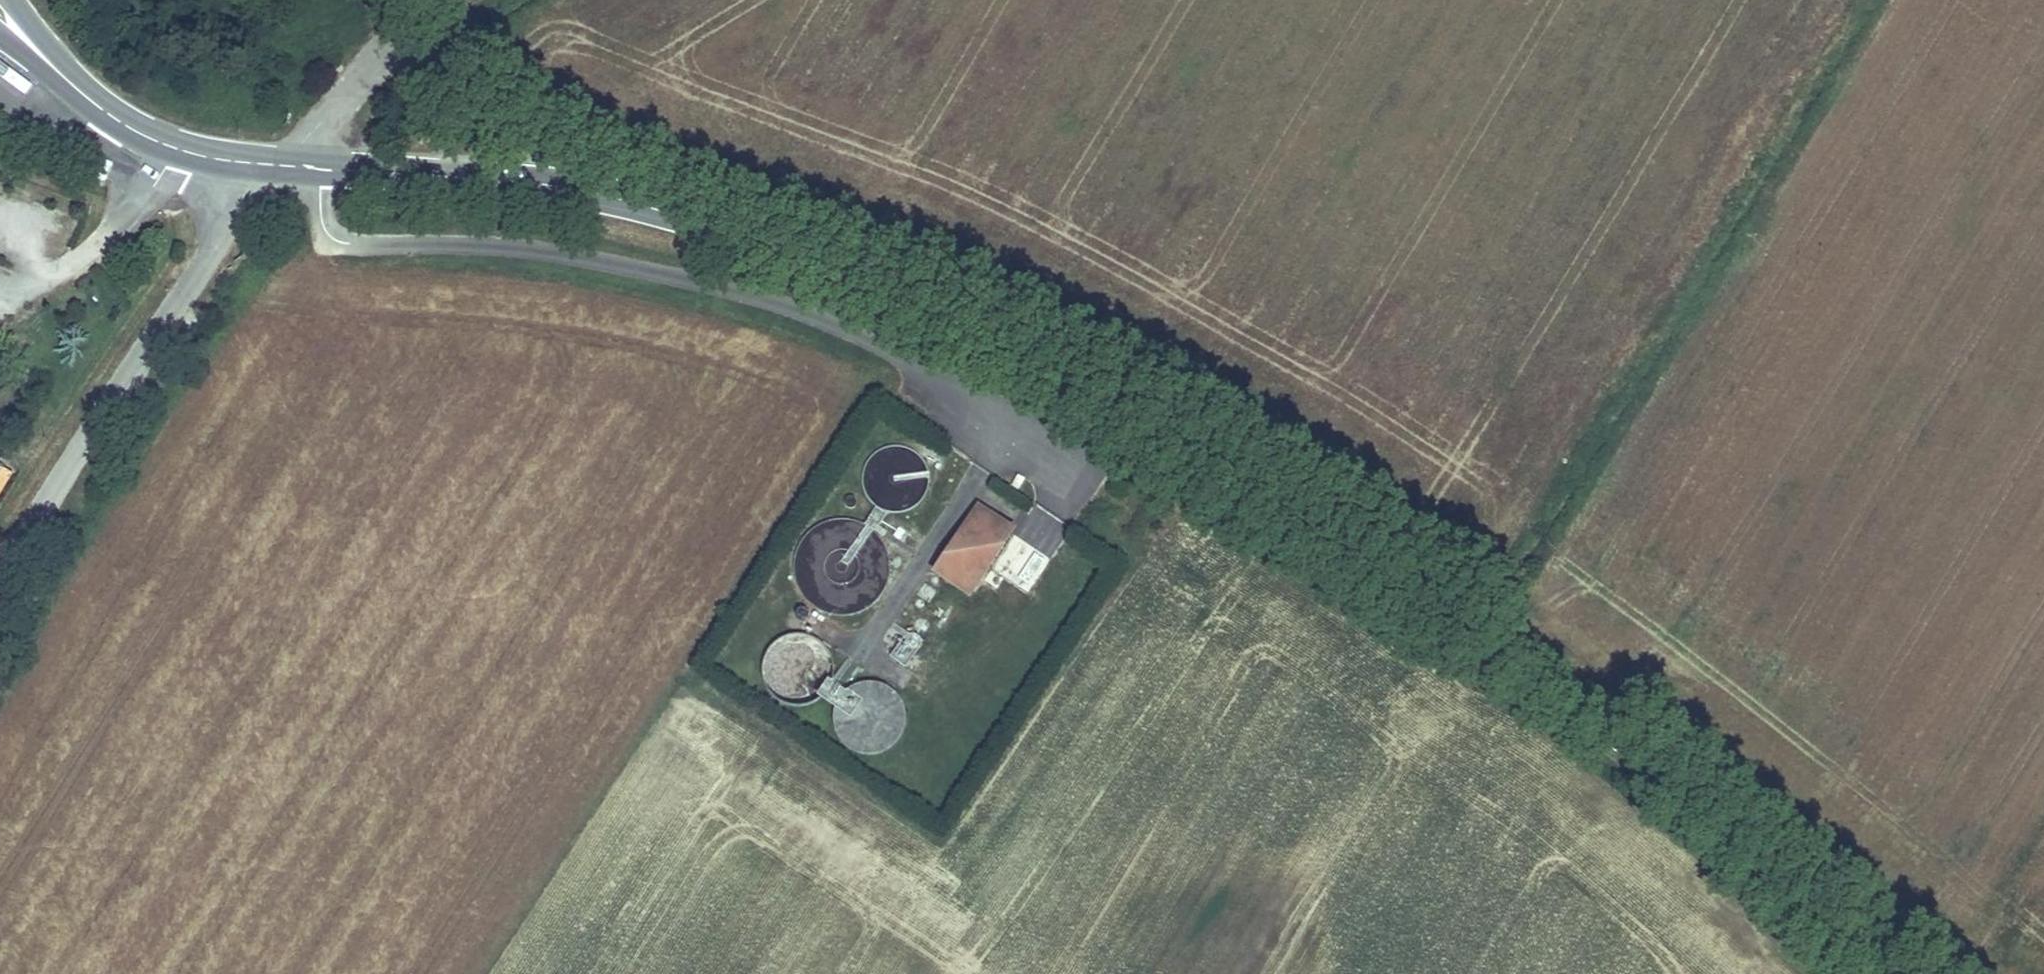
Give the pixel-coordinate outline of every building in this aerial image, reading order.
[(13,473),(0,466),(0,495),(13,473)] [(902,476),(898,476),(893,477),(889,478),(885,479),(882,481),(878,484),(875,487),(872,490),(870,494),(868,498),(867,501),(866,505),(866,510),(866,514),(867,518),(868,522),(870,526),(872,529),(875,533),(878,536),(882,538),(885,540),(889,542),(893,543),(897,543),(902,543),(906,543),(910,542),(914,540),(917,538),(921,536),(924,533),(927,529),(929,526),(931,522),(932,518),(933,514),(933,510),(933,506),(932,502),(931,498),(929,494),(927,490),(924,487),(921,484),(917,482),(914,480),(910,478),(906,477),(902,476)] [(970,618),(1012,554),(979,532),(948,580),(946,582),(944,588),(945,594),(947,600),(951,605),(953,607),(970,618)] [(847,544),(841,544),(835,545),(829,547),(823,549),(818,552),(813,555),(809,560),(805,564),(802,569),(799,575),(797,580),(796,587),(796,593),(796,599),(797,605),(799,610),(802,616),(805,621),(809,626),(813,630),(818,633),(823,636),(829,638),(835,640),(841,641),(847,641),(853,640),(859,638),(864,636),(870,633),(875,630),(879,626),(883,621),(886,616),(889,610),(891,605),(892,599),(892,593),(892,587),(891,581),(889,575),(886,569),(883,564),(879,560),(875,555),(870,552),(865,549),(859,547),(853,545),(847,544)] [(883,649),(915,659),(922,636),(890,626),(883,649)] [(820,668),(816,665),(812,663),(808,662),(803,661),(799,661),(794,661),(790,662),(785,663),(781,665),(778,667),(774,670),(771,673),(768,677),(766,681),(764,685),(763,690),(763,694),(763,698),(763,703),(764,707),(766,712),(768,716),(771,719),(774,723),(777,725),(781,728),(785,730),(789,731),(794,732),(798,733),(803,732),(807,731),(811,730),(816,728),(819,726),(823,723),(826,720),(829,716),(831,712),(833,708),(834,704),(834,699),(834,695),(834,690),(833,686),(831,682),(829,678),(827,674),(823,670),(820,668)] [(893,715),(890,713),(886,711),(881,709),(877,708),(872,708),(868,708),(864,709),(859,711),(855,713),(851,715),(848,718),(845,721),(842,725),(840,729),(838,733),(837,737),(836,742),(836,746),(837,751),(838,755),(839,759),(841,763),(844,767),(847,770),(851,773),(854,776),(859,777),(863,779),(867,780),(872,780),(876,780),(881,779),(885,778),(889,776),(893,774),(897,771),(900,767),(902,764),(905,760),(906,756),(907,751),(908,747),(908,742),(908,738),(907,733),(905,729),(903,725),(900,721),(897,718),(893,715)]
